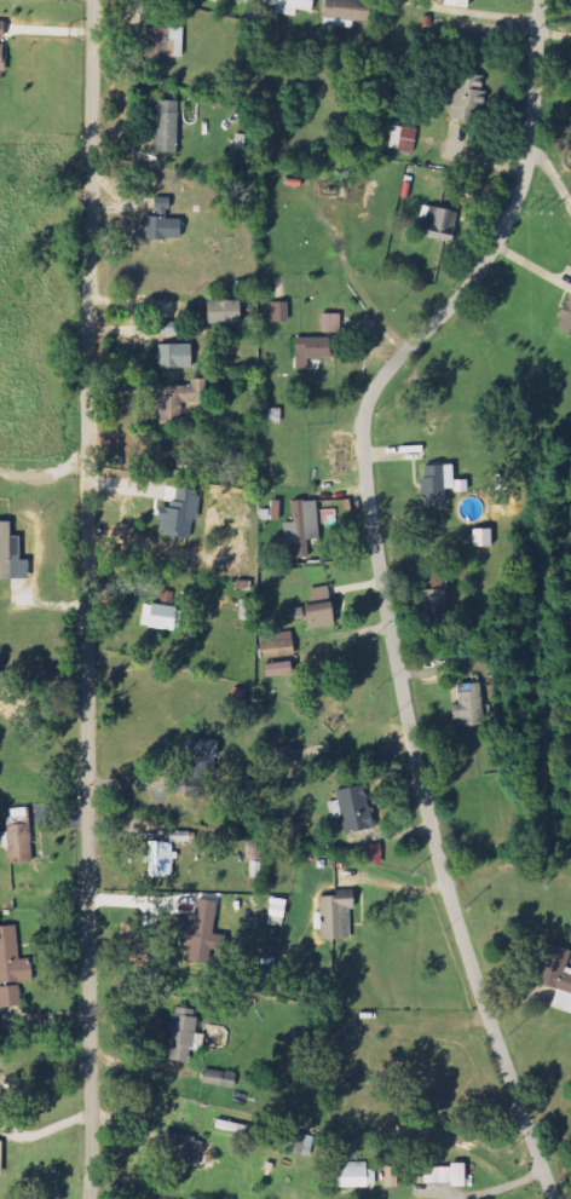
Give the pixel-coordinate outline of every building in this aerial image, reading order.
[(310,12),(311,0),(269,0),(268,5),(310,12)] [(353,28),(354,22),(365,24),(368,2),(357,0),(326,0),(322,24),(353,28)] [(470,9),(471,0),(443,0),(443,6),(470,9)] [(183,28),(146,27),(145,56),(182,57),(183,28)] [(450,117),(476,119),(480,75),(458,74),(457,85),(447,85),(445,105),(451,105),(450,117)] [(153,153),(175,154),(176,101),(155,100),(153,153)] [(414,152),(418,129),(394,125),(390,148),(414,152)] [(179,239),(179,219),(167,219),(168,199),(151,199),(151,215),(142,215),(141,239),(179,239)] [(413,236),(444,243),(451,212),(425,206),(422,217),(417,216),(413,236)] [(554,331),(570,337),(570,286),(554,331)] [(237,301),(205,301),(205,324),(237,324),(237,301)] [(286,302),(270,303),(271,323),(287,322),(286,302)] [(319,334),(340,334),(340,314),(320,314),(319,334)] [(325,359),(324,338),(292,339),(293,370),(306,369),(306,360),(325,359)] [(190,368),(190,344),(156,345),(157,369),(190,368)] [(162,386),(161,397),(153,397),(152,414),(158,414),(158,427),(178,428),(179,402),(201,402),(201,380),(189,379),(189,387),(162,386)] [(443,505),(442,465),(420,466),(421,506),(443,505)] [(270,520),(279,519),(278,500),(270,500),(270,520)] [(183,522),(181,538),(188,538),(189,523),(193,523),(195,504),(168,501),(167,509),(158,508),(156,519),(183,522)] [(489,546),(489,529),(470,529),(471,547),(489,546)] [(327,587),(309,588),(309,606),(300,606),(300,628),(328,627),(327,587)] [(446,615),(445,588),(422,589),(423,616),(446,615)] [(162,603),(171,603),(172,591),(162,591),(162,603)] [(182,607),(143,603),(140,627),(179,631),(182,607)] [(293,653),(289,630),(259,635),(262,658),(293,653)] [(288,674),(287,662),(262,664),(263,676),(288,674)] [(478,682),(455,685),(457,704),(448,705),(450,720),(459,718),(460,727),(484,723),(478,682)] [(188,798),(214,797),(213,773),(222,772),(220,739),(188,741),(190,761),(185,761),(187,782),(188,798)] [(379,827),(370,784),(338,790),(340,800),(330,802),(334,818),(344,816),(347,834),(379,827)] [(13,862),(33,862),(32,808),(11,808),(13,862)] [(175,877),(175,841),(151,842),(151,856),(149,856),(149,877),(175,877)] [(354,938),(353,907),(360,907),(360,896),(321,897),(322,929),(324,929),(325,939),(354,938)] [(287,926),(289,898),(274,897),(272,924),(287,926)] [(217,933),(221,901),(201,899),(197,925),(192,924),(188,959),(214,963),(215,950),(228,952),(231,935),(217,933)] [(35,958),(21,959),(19,925),(0,926),(0,983),(36,981),(35,958)] [(570,968),(570,965),(570,948),(550,942),(538,984),(562,991),(558,1007),(570,1010),(570,968)] [(2,1008),(24,1004),(21,984),(0,987),(0,993),(2,1008)] [(173,1060),(195,1061),(197,1034),(199,1034),(201,1009),(177,1007),(173,1060)] [(206,1083),(238,1087),(240,1073),(207,1069),(206,1083)] [(160,1177),(189,1184),(195,1164),(201,1166),(208,1141),(172,1132),(160,1177)] [(340,1188),(378,1187),(378,1169),(370,1169),(370,1161),(340,1162),(340,1188)] [(471,1186),(471,1163),(457,1163),(457,1186),(471,1186)] [(454,1166),(427,1167),(428,1183),(454,1183),(454,1166)] [(388,1187),(402,1187),(401,1167),(388,1167),(388,1187)]
